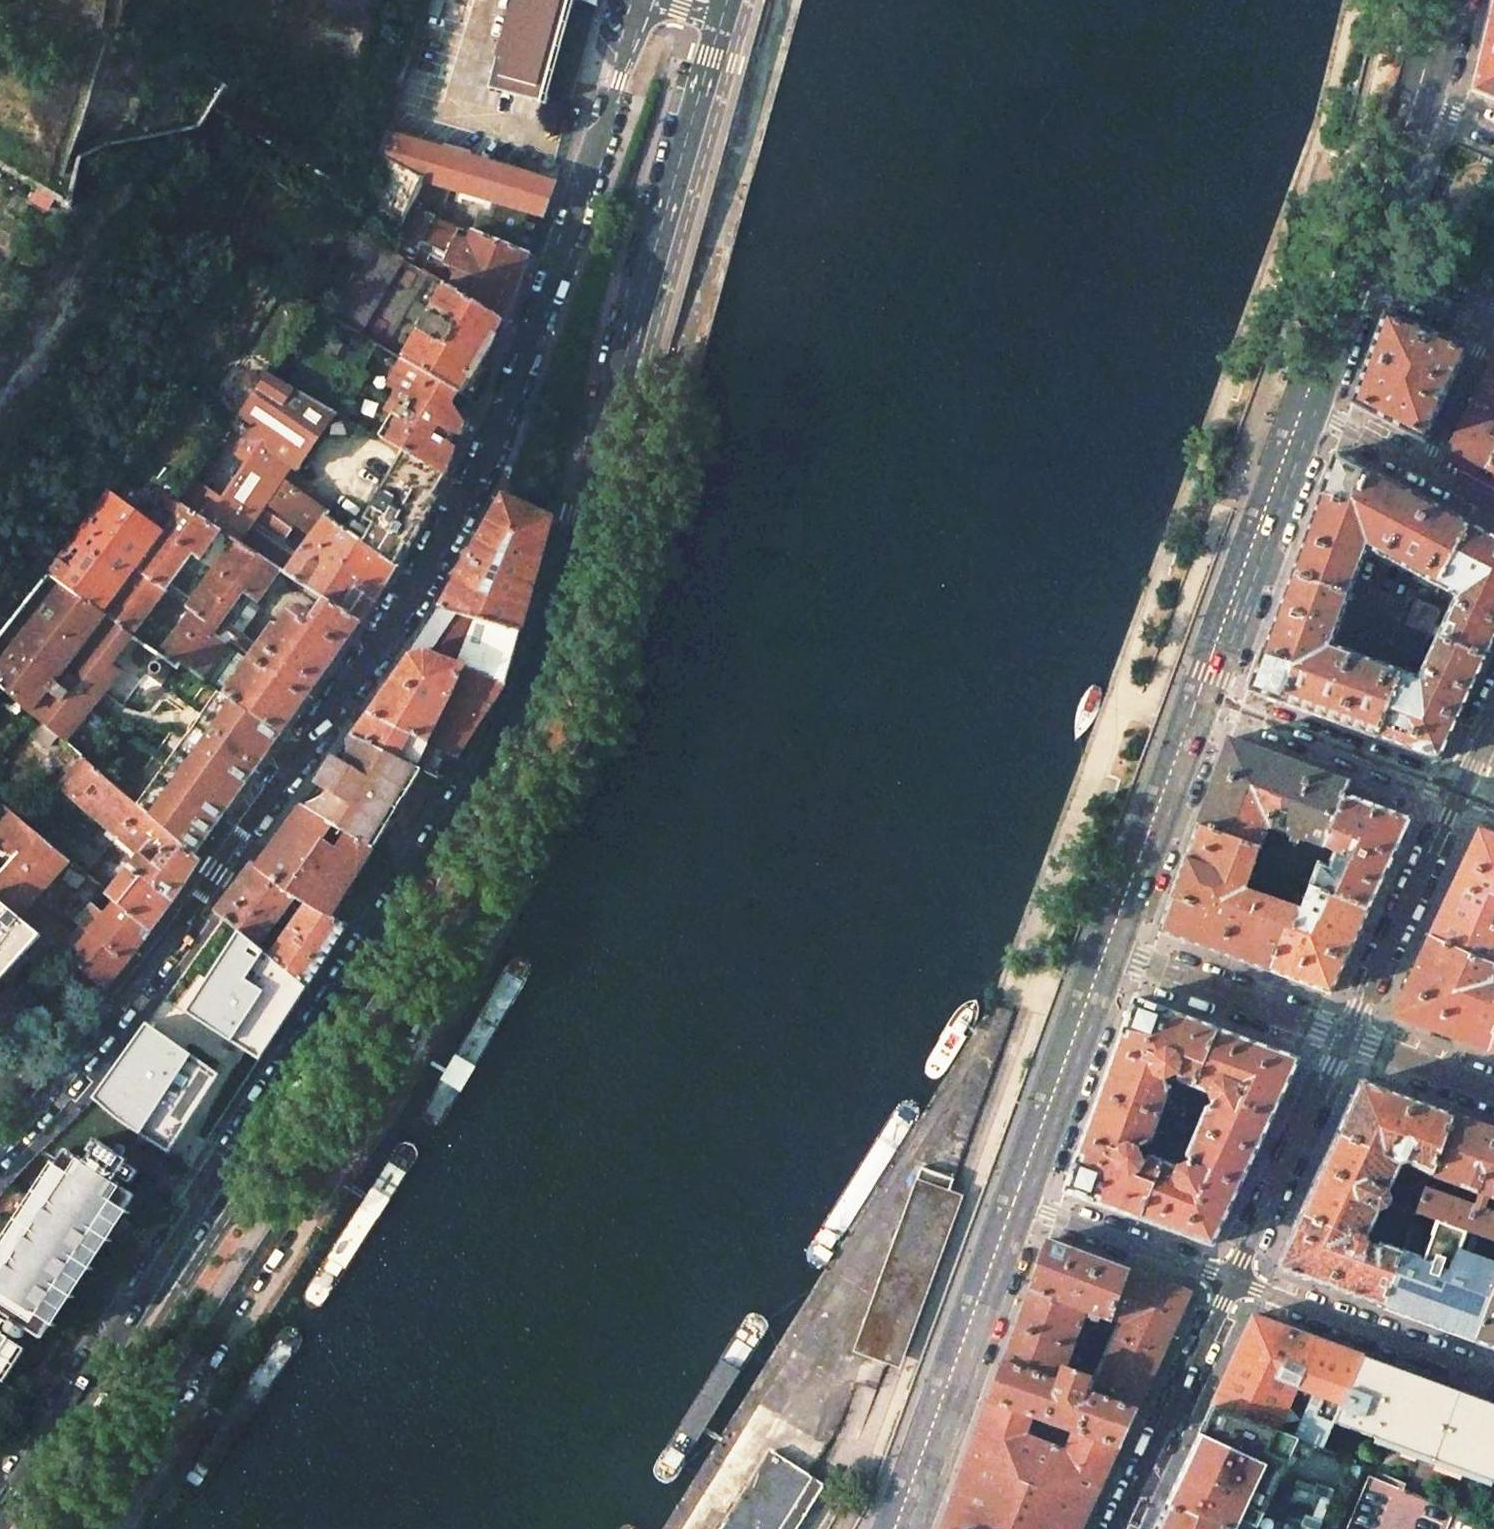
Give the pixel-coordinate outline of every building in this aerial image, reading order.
[(489,84),(543,99),(569,0),(512,0),(489,84)] [(1472,91),(1493,100),(1493,0),(1487,28),(1472,91)] [(420,177),(407,205),(434,215),(440,218),(451,188),(498,203),(542,218),(555,183),(385,132),(378,155),(390,161),(420,177)] [(529,254),(542,218),(498,203),(486,236),(529,254)] [(413,264),(505,322),(529,254),(486,236),(440,218),(434,215),(413,264)] [(374,241),(329,316),(380,346),(406,361),(469,399),(487,368),(481,364),(505,322),(413,264),(374,241)] [(271,375),(334,412),(345,419),(371,375),(365,370),(380,346),(329,316),(312,306),(271,375)] [(1352,404),(1422,442),(1445,392),(1465,350),(1384,315),(1368,359),(1352,404)] [(371,375),(345,419),(349,421),(360,427),(380,439),(400,408),(395,404),(402,391),(393,384),(406,361),(392,354),(380,346),(365,370),(371,375)] [(1473,402),(1449,448),(1493,475),(1493,360),(1473,402)] [(450,448),(457,437),(461,438),(462,434),(466,425),(461,414),(469,399),(406,361),(393,384),(402,391),(395,404),(400,408),(380,439),(403,452),(445,477),(449,470),(456,451),(450,448)] [(231,427),(189,479),(253,520),(267,502),(295,524),(311,537),(327,515),(286,484),(285,485),(279,481),(291,464),(299,470),(308,457),(306,456),(323,430),(334,412),(271,375),(268,374),(231,427)] [(345,419),(334,412),(323,430),(349,421),(345,419)] [(374,525),(364,542),(396,565),(445,477),(403,452),(392,472),(387,469),(384,474),(389,477),(366,520),(374,525)] [(1290,575),(1348,595),(1364,551),(1365,552),(1370,537),(1387,547),(1388,546),(1439,574),(1468,524),(1409,492),(1336,453),(1333,454),(1317,497),(1318,498),(1304,535),(1290,575)] [(189,479),(174,499),(183,505),(220,529),(235,539),(253,520),(189,479)] [(106,491),(44,572),(131,633),(191,554),(198,559),(220,529),(183,505),(164,532),(106,491)] [(502,496),(439,609),(520,631),(551,519),(502,496)] [(253,520),(235,539),(280,569),(324,599),(360,623),(373,603),(396,565),(364,542),(327,515),(311,537),(301,550),(286,538),(295,524),(267,502),(253,520)] [(1468,524),(1439,574),(1460,584),(1456,594),(1444,619),(1441,626),(1487,654),(1493,639),(1493,538),(1468,524)] [(191,612),(159,654),(180,668),(181,666),(224,695),(281,733),(307,697),(360,623),(324,599),(313,615),(302,607),(295,606),(291,607),(288,608),(283,615),(285,617),(279,624),(273,621),(265,632),(268,634),(263,640),(260,638),(255,646),(249,641),(254,633),(247,627),(261,606),(256,602),(280,569),(235,539),(186,607),(191,612)] [(0,630),(0,686),(29,711),(36,717),(58,737),(64,741),(82,757),(87,762),(195,856),(281,733),(224,695),(181,666),(180,668),(159,654),(129,635),(131,633),(44,572),(0,630)] [(1277,610),(1262,650),(1247,691),(1282,704),(1282,703),(1375,738),(1403,661),(1353,643),(1354,642),(1334,635),(1340,619),(1339,619),(1348,595),(1290,575),(1277,610)] [(1414,588),(1404,609),(1433,623),(1441,626),(1444,619),(1437,616),(1443,602),(1441,598),(1417,587),(1414,588)] [(424,652),(506,685),(506,683),(520,631),(439,609),(427,632),(410,655),(424,652)] [(1396,634),(1420,644),(1424,643),(1433,623),(1404,609),(1394,630),(1396,634)] [(1487,654),(1441,626),(1426,658),(1422,668),(1403,661),(1375,738),(1409,750),(1438,761),(1465,702),(1487,654)] [(433,773),(444,778),(457,758),(469,763),(506,685),(424,652),(410,655),(353,734),(422,768),(433,773)] [(36,717),(26,728),(48,748),(58,737),(36,717)] [(336,758),(315,785),(327,793),(324,797),(317,801),(309,802),(304,808),(372,850),(393,815),(397,814),(399,813),(400,811),(401,809),(400,804),(422,768),(353,734),(348,741),(351,747),(351,752),(345,763),(336,758)] [(1283,759),(1229,739),(1212,786),(1198,826),(1260,849),(1268,827),(1289,834),(1288,837),(1303,842),(1304,840),(1324,847),(1343,795),(1348,783),(1283,759)] [(81,768),(62,789),(118,836),(140,855),(107,892),(115,899),(151,931),(175,899),(200,860),(195,856),(87,762),(82,757),(76,764),(81,768)] [(1324,847),(1310,888),(1368,910),(1388,868),(1410,819),(1343,795),(1324,847)] [(300,806),(256,865),(298,894),(310,901),(331,916),(348,887),(372,850),(304,808),(300,806)] [(44,809),(35,820),(91,868),(100,856),(44,809)] [(19,918),(33,901),(55,875),(67,860),(11,812),(0,825),(0,841),(18,857),(0,878),(0,902),(19,918)] [(1260,849),(1198,826),(1179,876),(1159,931),(1268,971),(1291,906),(1245,889),(1260,849)] [(1478,830),(1475,838),(1450,891),(1427,940),(1493,965),(1493,836),(1478,830)] [(237,928),(259,946),(277,922),(298,894),(256,865),(252,862),(226,896),(215,910),(223,916),(237,928)] [(1368,910),(1310,888),(1308,889),(1301,910),(1291,906),(1268,971),(1330,993),(1351,947),(1368,910)] [(298,894),(277,922),(288,930),(310,901),(298,894)] [(75,936),(33,901),(19,918),(39,935),(99,986),(104,990),(151,931),(115,899),(104,913),(93,904),(84,916),(70,904),(64,912),(82,927),(75,936)] [(308,987),(346,927),(331,916),(310,901),(288,930),(269,955),(308,987)] [(39,935),(19,918),(0,902),(0,979),(39,935)] [(259,946),(237,928),(180,1009),(256,1065),(308,987),(269,955),(259,946)] [(987,935),(983,941),(906,1088),(907,1099),(915,1104),(924,1101),(1004,954),(1007,947),(1004,939),(994,934),(987,935)] [(1427,940),(1410,977),(1392,1017),(1444,1036),(1488,1052),(1493,1036),(1493,984),(1489,982),(1493,969),(1493,965),(1427,940)] [(509,961),(504,967),(416,1108),(416,1119),(424,1124),(433,1122),(525,982),(528,975),(526,966),(516,961),(509,961)] [(1117,1045),(1099,1095),(1159,1117),(1168,1089),(1159,1078),(1169,1070),(1181,1083),(1194,1087),(1216,1029),(1134,999),(1117,1045)] [(213,1077),(145,1025),(93,1097),(112,1115),(165,1149),(213,1077)] [(1214,1094),(1214,1104),(1213,1106),(1208,1108),(1197,1131),(1255,1152),(1279,1101),(1299,1059),(1216,1029),(1194,1087),(1214,1094)] [(1452,1115),(1361,1082),(1350,1106),(1336,1137),(1389,1158),(1391,1165),(1400,1169),(1406,1165),(1430,1175),(1452,1115)] [(1083,1140),(1064,1191),(1138,1219),(1165,1162),(1153,1157),(1142,1159),(1137,1147),(1149,1142),(1159,1117),(1099,1095),(1083,1140)] [(1493,1198),(1493,1130),(1452,1115),(1430,1175),(1493,1198)] [(886,1120),(881,1126),(792,1266),(792,1277),(800,1282),(809,1280),(901,1141),(905,1134),(902,1125),(893,1120),(886,1120)] [(1242,1182),(1255,1152),(1197,1131),(1186,1154),(1188,1160),(1187,1162),(1180,1168),(1165,1162),(1138,1219),(1212,1245),(1242,1182)] [(1386,1208),(1390,1200),(1389,1193),(1400,1169),(1391,1165),(1389,1158),(1336,1137),(1322,1168),(1301,1214),(1353,1237),(1359,1235),(1367,1238),(1380,1211),(1386,1208)] [(0,1248),(0,1311),(41,1338),(134,1194),(115,1182),(120,1175),(131,1182),(139,1171),(126,1163),(128,1160),(95,1138),(87,1150),(91,1153),(85,1162),(65,1149),(0,1248)] [(397,1144),(391,1150),(304,1291),(304,1302),(312,1307),(321,1305),(412,1165),(416,1158),(413,1149),(403,1144),(397,1144)] [(887,1361),(953,1179),(921,1167),(854,1349),(874,1357),(887,1361)] [(1426,1188),(1419,1207),(1417,1212),(1467,1230),(1488,1237),(1493,1240),(1493,1212),(1426,1188)] [(1396,1220),(1412,1226),(1417,1212),(1419,1207),(1404,1201),(1402,1205),(1390,1200),(1386,1208),(1399,1213),(1396,1220)] [(1382,1308),(1429,1325),(1475,1341),(1493,1288),(1493,1263),(1460,1251),(1467,1230),(1417,1212),(1412,1226),(1403,1251),(1382,1308)] [(1275,1269),(1382,1308),(1403,1251),(1380,1243),(1377,1246),(1370,1243),(1367,1238),(1359,1235),(1353,1237),(1301,1214),(1287,1243),(1275,1269)] [(1026,1298),(1003,1362),(989,1399),(1034,1414),(1075,1429),(1119,1445),(1127,1427),(1135,1410),(1090,1393),(1084,1391),(1089,1377),(1065,1368),(1086,1310),(1110,1319),(1127,1270),(1047,1240),(1026,1298)] [(1122,1324),(1090,1393),(1135,1410),(1159,1359),(1165,1346),(1190,1293),(1154,1279),(1127,1270),(1110,1319),(1122,1324)] [(1475,1341),(1493,1348),(1493,1288),(1475,1341)] [(744,1318),(652,1466),(652,1477),(664,1483),(676,1479),(765,1335),(769,1328),(766,1320),(758,1315),(750,1314),(744,1318)] [(1190,1452),(1165,1504),(1230,1528),(1339,1528),(1367,1462),(1323,1445),(1333,1422),(1362,1356),(1304,1334),(1253,1315),(1225,1376),(1190,1452)] [(3,1383),(24,1350),(0,1333),(0,1381),(3,1383)] [(271,1336),(266,1341),(178,1482),(178,1493),(186,1499),(195,1496),(287,1356),(290,1349),(287,1341),(278,1336),(271,1336)] [(1493,1482),(1493,1405),(1480,1399),(1403,1371),(1362,1356),(1333,1422),(1493,1482)] [(1098,1491),(1119,1445),(1075,1429),(1066,1452),(1026,1438),(1034,1414),(989,1399),(984,1411),(941,1528),(1080,1528),(1098,1491)] [(811,1478),(769,1452),(721,1528),(779,1528),(811,1478)] [(1368,1475),(1346,1528),(1493,1528),(1368,1475)] [(1165,1504),(1154,1528),(1230,1528),(1165,1504)]
